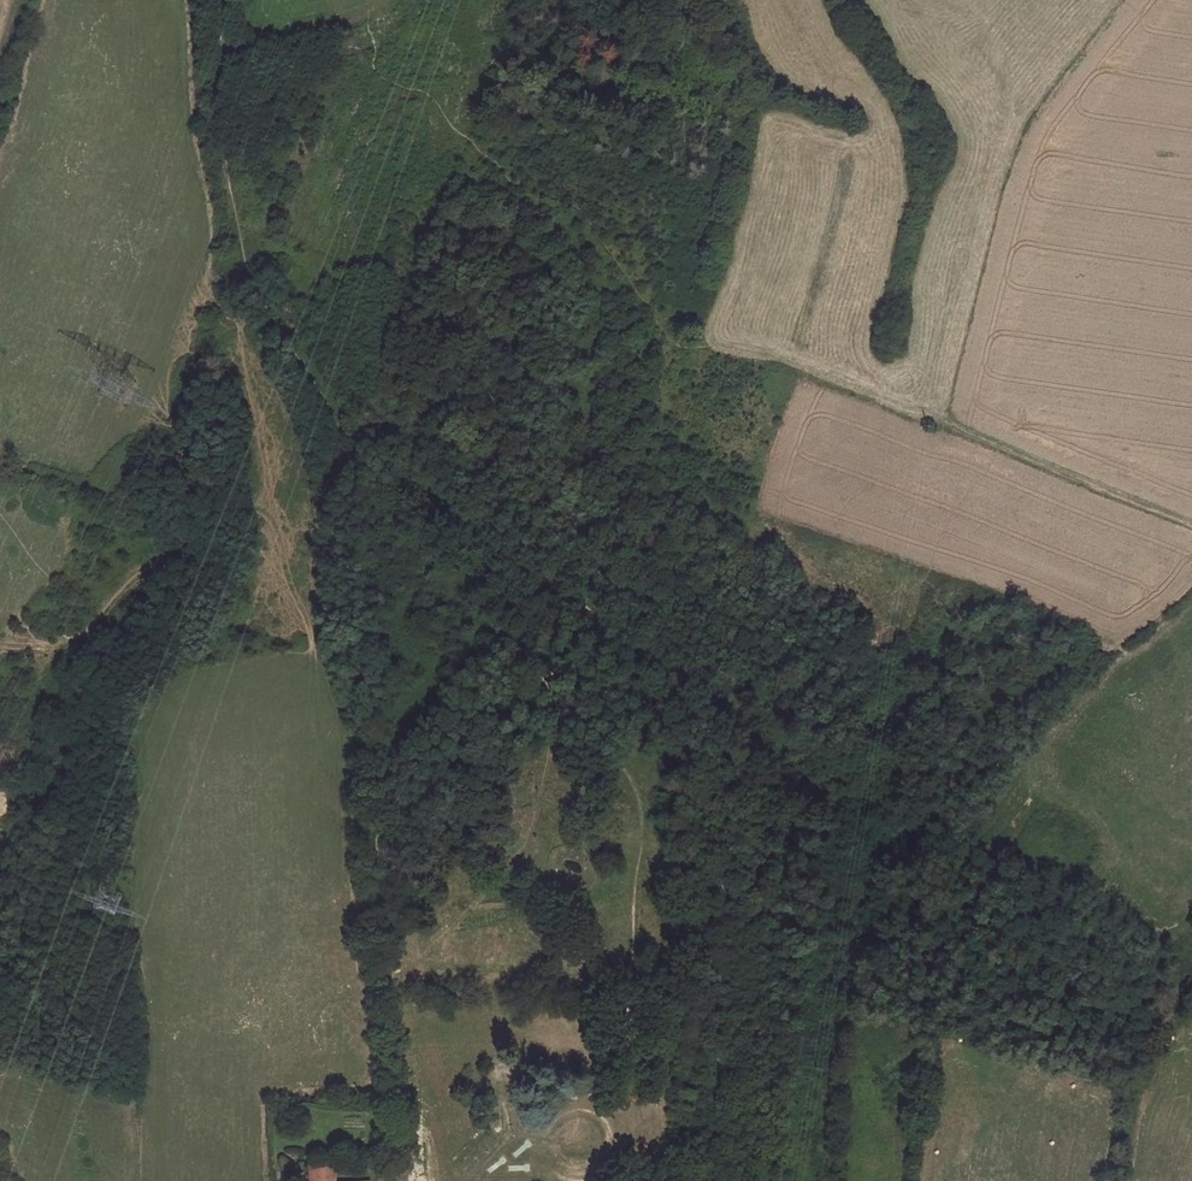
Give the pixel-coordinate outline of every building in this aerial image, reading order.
[(310,1180),(333,1180),(333,1166),(309,1166),(310,1180)]
